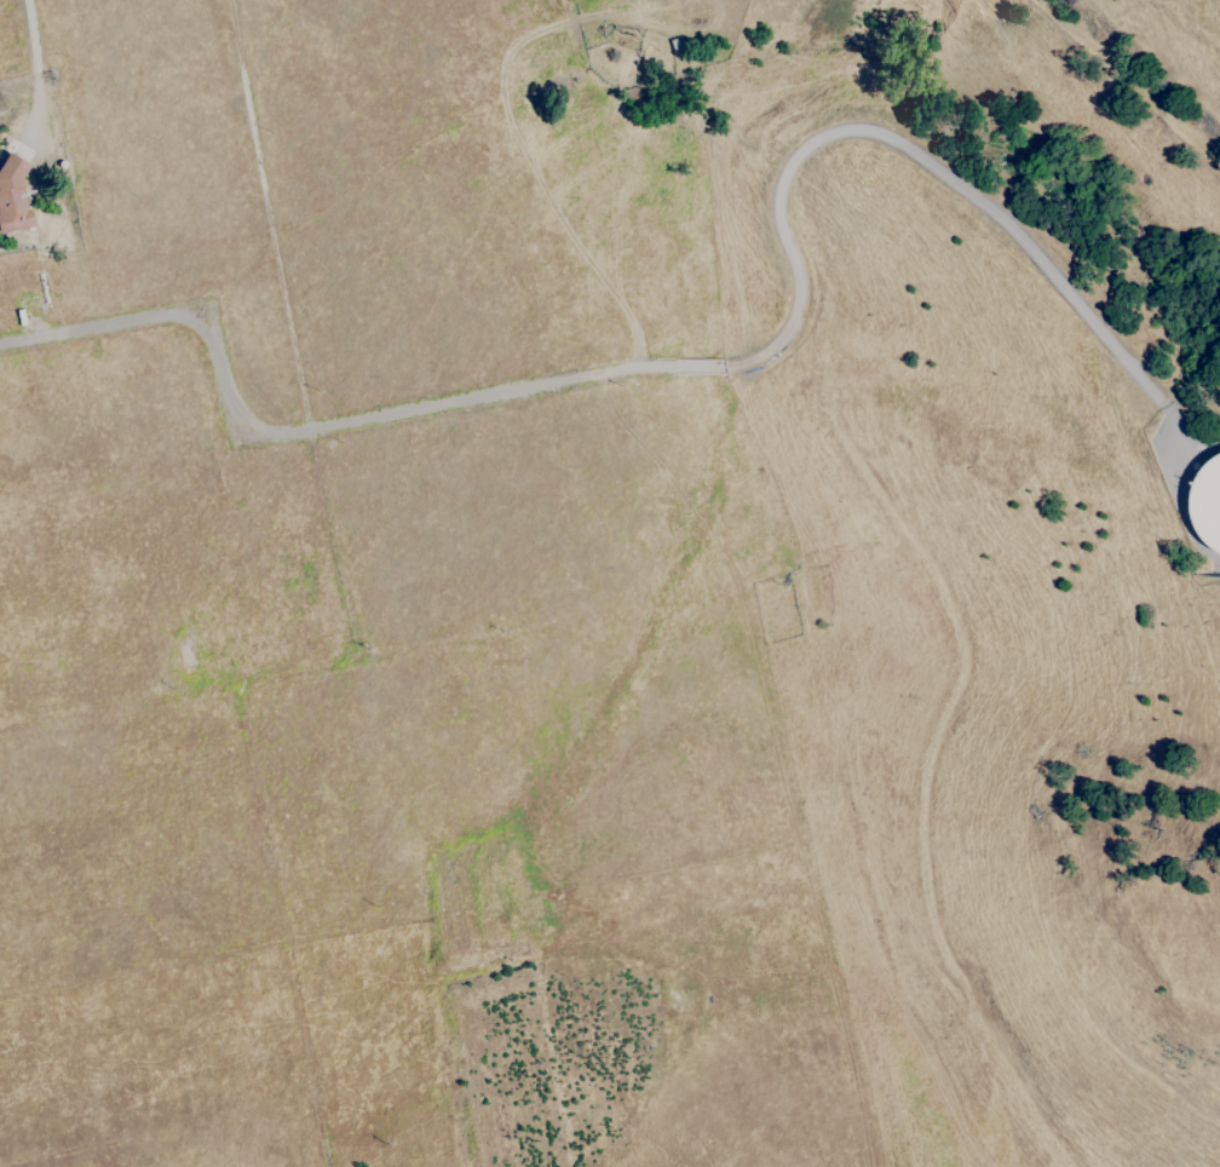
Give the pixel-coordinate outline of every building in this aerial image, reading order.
[(34,226),(0,233),(0,165),(8,153),(29,165),(21,179),(22,183),(28,208),(30,208),(34,226)] [(1204,462),(1194,491),(1194,492),(1192,496),(1192,513),(1208,551),(1219,555),(1219,455),(1204,462)]
